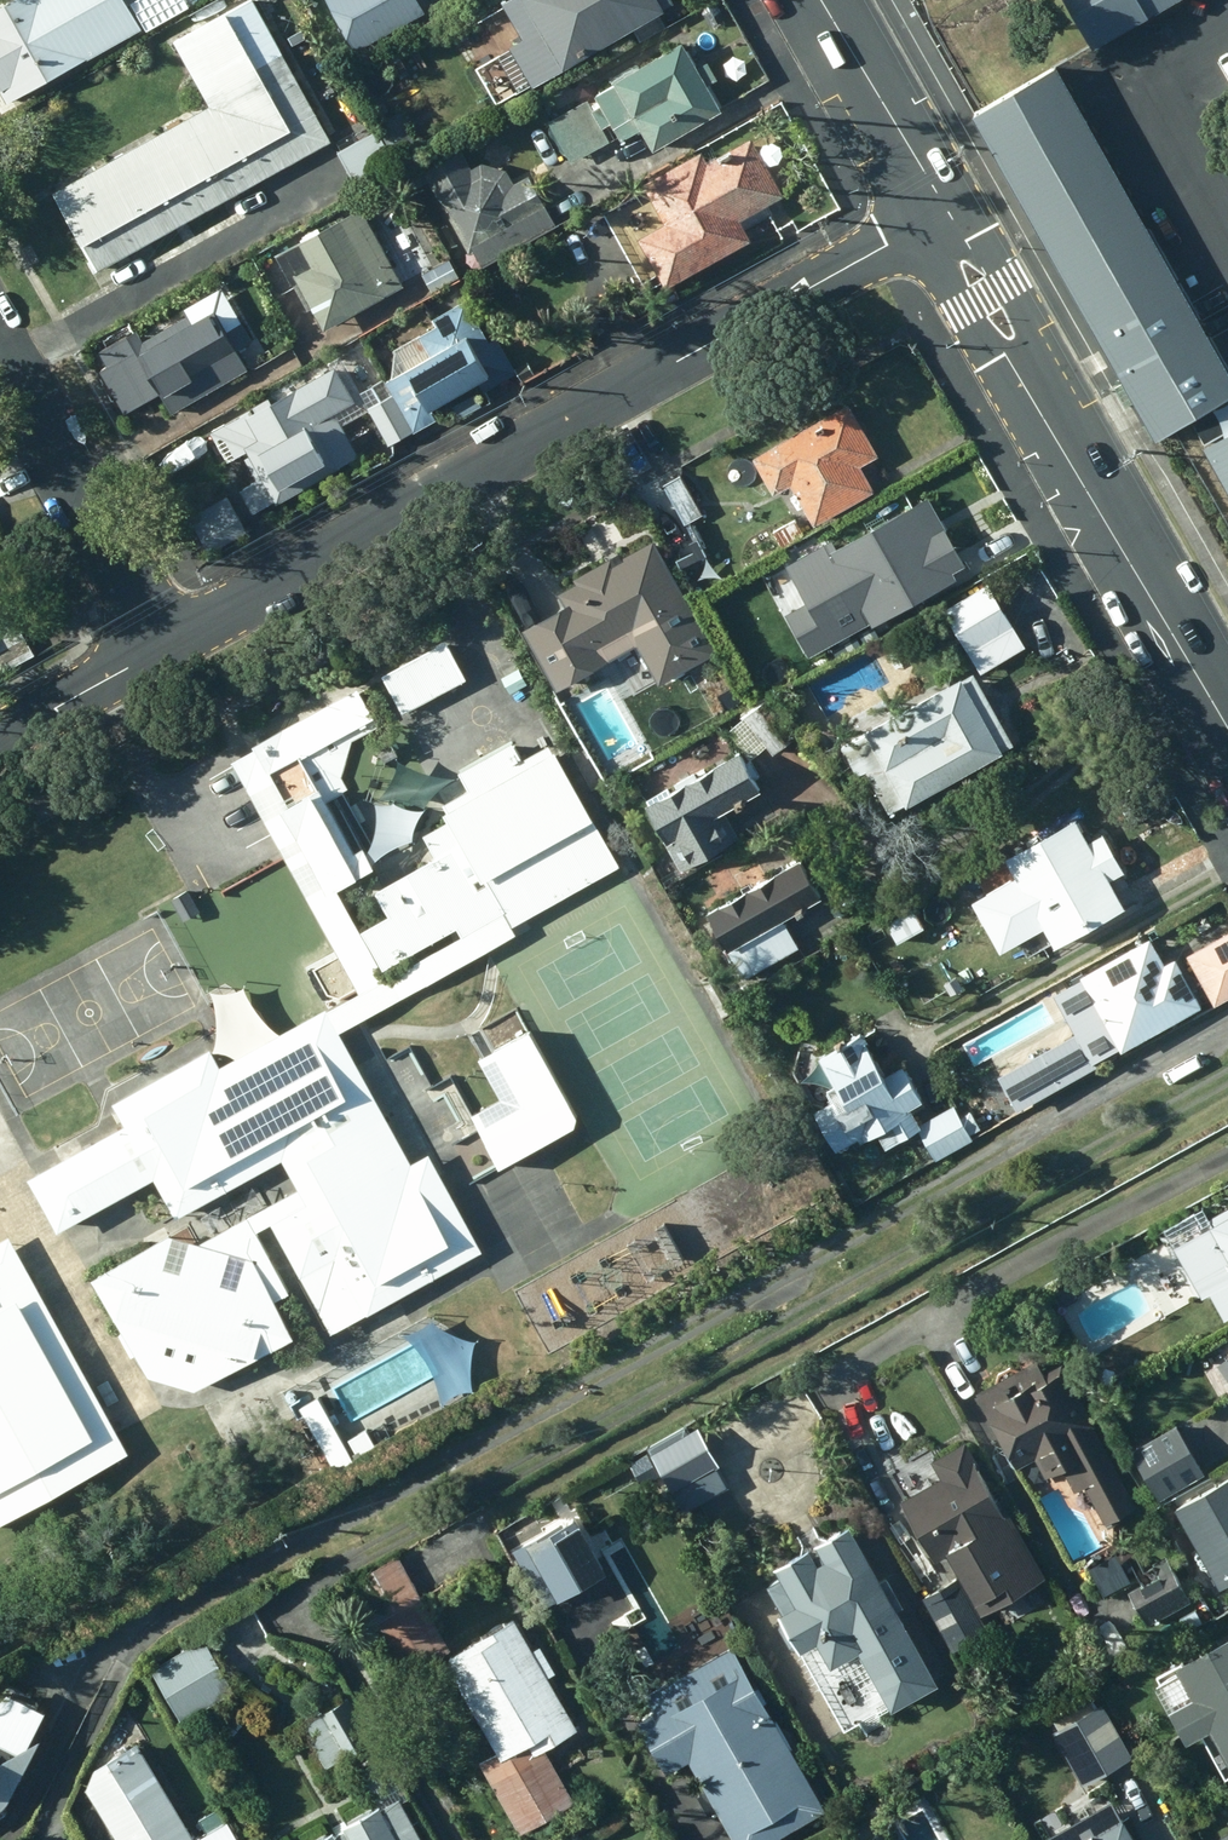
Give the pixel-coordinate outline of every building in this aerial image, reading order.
[(132,29),(118,3),(106,9),(101,0),(6,0),(0,4),(0,98),(2,102),(132,29)] [(206,105),(230,92),(285,62),(251,0),(245,0),(170,42),(206,105)] [(352,53),(427,13),(421,0),(324,0),(352,53)] [(656,0),(502,0),(499,1),(522,39),(507,47),(530,87),(662,9),(656,0)] [(1172,0),(1064,0),(1090,47),(1172,0)] [(720,110),(678,41),(611,81),(612,82),(592,95),(617,139),(636,128),(649,151),(720,110)] [(285,62),(230,92),(273,172),(329,142),(285,62)] [(971,112),(1153,438),(1227,396),(1227,374),(1055,65),(971,112)] [(206,105),(167,127),(209,207),(273,172),(230,92),(206,105)] [(167,127),(109,159),(151,240),(209,207),(167,127)] [(781,195),(748,137),(705,161),(697,148),(639,180),(662,222),(635,237),(662,287),(749,240),(737,220),(781,195)] [(419,169),(466,253),(545,208),(526,175),(512,184),(504,170),(479,162),(469,168),(457,148),(419,169)] [(93,271),(151,240),(109,159),(49,192),(93,271)] [(382,279),(348,214),(270,254),(286,283),(305,273),(324,310),(382,279)] [(447,260),(420,274),(430,292),(457,278),(447,260)] [(168,413),(245,369),(210,309),(187,323),(183,315),(139,342),(132,330),(96,352),(104,366),(96,371),(120,412),(157,394),(168,413)] [(472,351),(481,346),(462,311),(417,336),(428,355),(382,381),(389,394),(411,433),(436,419),(429,408),(486,376),(472,351)] [(364,408),(341,363),(250,410),(251,411),(217,429),(232,457),(244,451),(246,455),(243,457),(255,481),(240,488),(253,512),(272,501),(273,502),(296,490),(356,456),(340,426),(366,412),(384,447),(411,433),(389,394),(364,408)] [(877,450),(845,396),(751,450),(771,487),(788,477),(813,519),(872,484),(858,461),(877,450)] [(1203,446),(1227,490),(1227,432),(1203,446)] [(700,511),(677,471),(656,484),(678,523),(700,511)] [(963,557),(925,490),(829,544),(870,618),(954,571),(951,564),(963,557)] [(246,536),(222,495),(185,516),(210,558),(246,536)] [(713,647),(650,533),(618,550),(616,546),(571,570),(573,574),(554,585),(562,599),(521,620),(555,685),(607,657),(600,642),(629,629),(657,678),(713,647)] [(1011,619),(984,577),(940,605),(966,647),(1011,619)] [(463,673),(442,634),(377,667),(399,707),(463,673)] [(1000,743),(957,668),(837,737),(854,769),(863,763),(887,806),(1000,743)] [(254,739),(331,878),(376,853),(341,789),(345,787),(338,773),(349,735),(374,721),(353,684),(254,739)] [(763,695),(742,713),(771,748),(792,731),(763,695)] [(511,920),(617,861),(549,738),(520,754),(510,737),(456,767),(466,785),(440,799),(442,804),(437,806),(442,816),(420,828),(431,849),(371,882),(386,908),(358,924),(379,962),(452,921),(457,930),(502,905),(511,920)] [(757,783),(735,744),(643,796),(664,835),(679,862),(725,837),(709,811),(757,783)] [(1121,866),(1100,827),(1086,835),(1073,811),(1001,851),(1054,940),(1124,900),(1108,874),(1121,866)] [(724,943),(818,890),(796,851),(702,904),(724,943)] [(980,874),(951,888),(966,918),(995,904),(980,874)] [(1184,952),(1212,1003),(1227,994),(1227,927),(1184,952)] [(1199,1001),(1170,948),(1161,953),(1149,932),(1061,980),(1076,1007),(1065,1014),(1087,1055),(1118,1038),(1120,1043),(1199,1001)] [(746,982),(738,968),(720,979),(728,993),(746,982)] [(573,1110),(525,1024),(490,1044),(521,1102),(477,1126),(495,1161),(571,1120),(573,1110)] [(999,1065),(1022,1105),(1089,1068),(1067,1027),(999,1065)] [(881,1069),(858,1028),(818,1051),(838,1089),(811,1104),(832,1142),(886,1112),(897,1132),(918,1121),(907,1101),(919,1094),(900,1059),(881,1069)] [(28,1171),(54,1219),(154,1166),(176,1205),(281,1148),(301,1185),(198,1241),(168,1233),(92,1271),(147,1368),(190,1381),(289,1326),(273,1295),(286,1288),(281,1281),(301,1270),(330,1323),(472,1245),(428,1164),(395,1184),(309,1029),(206,1087),(189,1056),(131,1088),(142,1108),(127,1117),(28,1171)] [(1227,1310),(1227,1199),(1204,1212),(1207,1219),(1171,1239),(1200,1291),(1208,1287),(1223,1313),(1227,1310)] [(9,1242),(0,1247),(0,1519),(122,1454),(9,1242)] [(1042,1369),(1035,1355),(974,1386),(1014,1462),(1032,1453),(1041,1447),(1051,1466),(1072,1455),(1105,1517),(1134,1501),(1092,1423),(1094,1422),(1061,1358),(1042,1369)] [(348,1452),(315,1393),(298,1402),(331,1462),(348,1452)] [(1178,1423),(1129,1449),(1156,1499),(1204,1473),(1178,1423)] [(687,1429),(685,1424),(646,1445),(650,1452),(631,1462),(640,1478),(661,1466),(683,1503),(728,1482),(695,1425),(687,1429)] [(1041,1571),(963,1436),(930,1454),(939,1472),(900,1494),(933,1552),(945,1545),(981,1606),(1041,1571)] [(1177,1506),(1222,1585),(1227,1582),(1227,1476),(1177,1506)] [(601,1563),(569,1508),(507,1543),(542,1599),(601,1563)] [(876,1577),(845,1521),(814,1536),(819,1548),(810,1552),(805,1542),(771,1558),(778,1571),(764,1579),(781,1610),(778,1612),(776,1618),(787,1639),(792,1641),(817,1628),(829,1650),(858,1635),(867,1649),(877,1644),(902,1688),(930,1673),(891,1603),(899,1599),(883,1573),(876,1577)] [(447,1646),(396,1553),(346,1579),(397,1674),(447,1646)] [(1193,1601),(1172,1556),(1131,1575),(1123,1559),(1095,1573),(1106,1597),(1125,1589),(1142,1625),(1193,1601)] [(987,1626),(956,1574),(920,1595),(950,1647),(987,1626)] [(499,1749),(480,1759),(517,1825),(568,1796),(538,1743),(573,1723),(543,1671),(552,1666),(537,1639),(528,1645),(511,1613),(444,1651),(499,1749)] [(1153,1666),(1186,1727),(1209,1715),(1227,1750),(1227,1626),(1153,1666)] [(230,1687),(201,1635),(148,1663),(178,1716),(230,1687)] [(730,1643),(645,1693),(653,1705),(635,1716),(665,1767),(684,1756),(734,1839),(761,1839),(823,1804),(730,1643)] [(13,1812),(7,1800),(9,1797),(14,1792),(27,1765),(43,1729),(31,1737),(40,1720),(36,1718),(41,1708),(8,1689),(0,1696),(0,1818),(13,1812)] [(369,1737),(345,1695),(299,1721),(323,1764),(369,1737)] [(1114,1724),(1064,1752),(1095,1806),(1144,1778),(1114,1724)] [(117,1839),(192,1839),(133,1739),(91,1761),(82,1783),(117,1839)] [(395,1801),(380,1809),(375,1799),(340,1818),(344,1824),(331,1832),(327,1825),(302,1839),(417,1839),(395,1801)] [(1118,1799),(1049,1836),(1052,1839),(1140,1839),(1118,1799)] [(215,1805),(196,1817),(209,1839),(214,1839),(229,1832),(215,1805)] [(1216,1833),(1220,1839),(1227,1839),(1227,1826),(1216,1833)]
